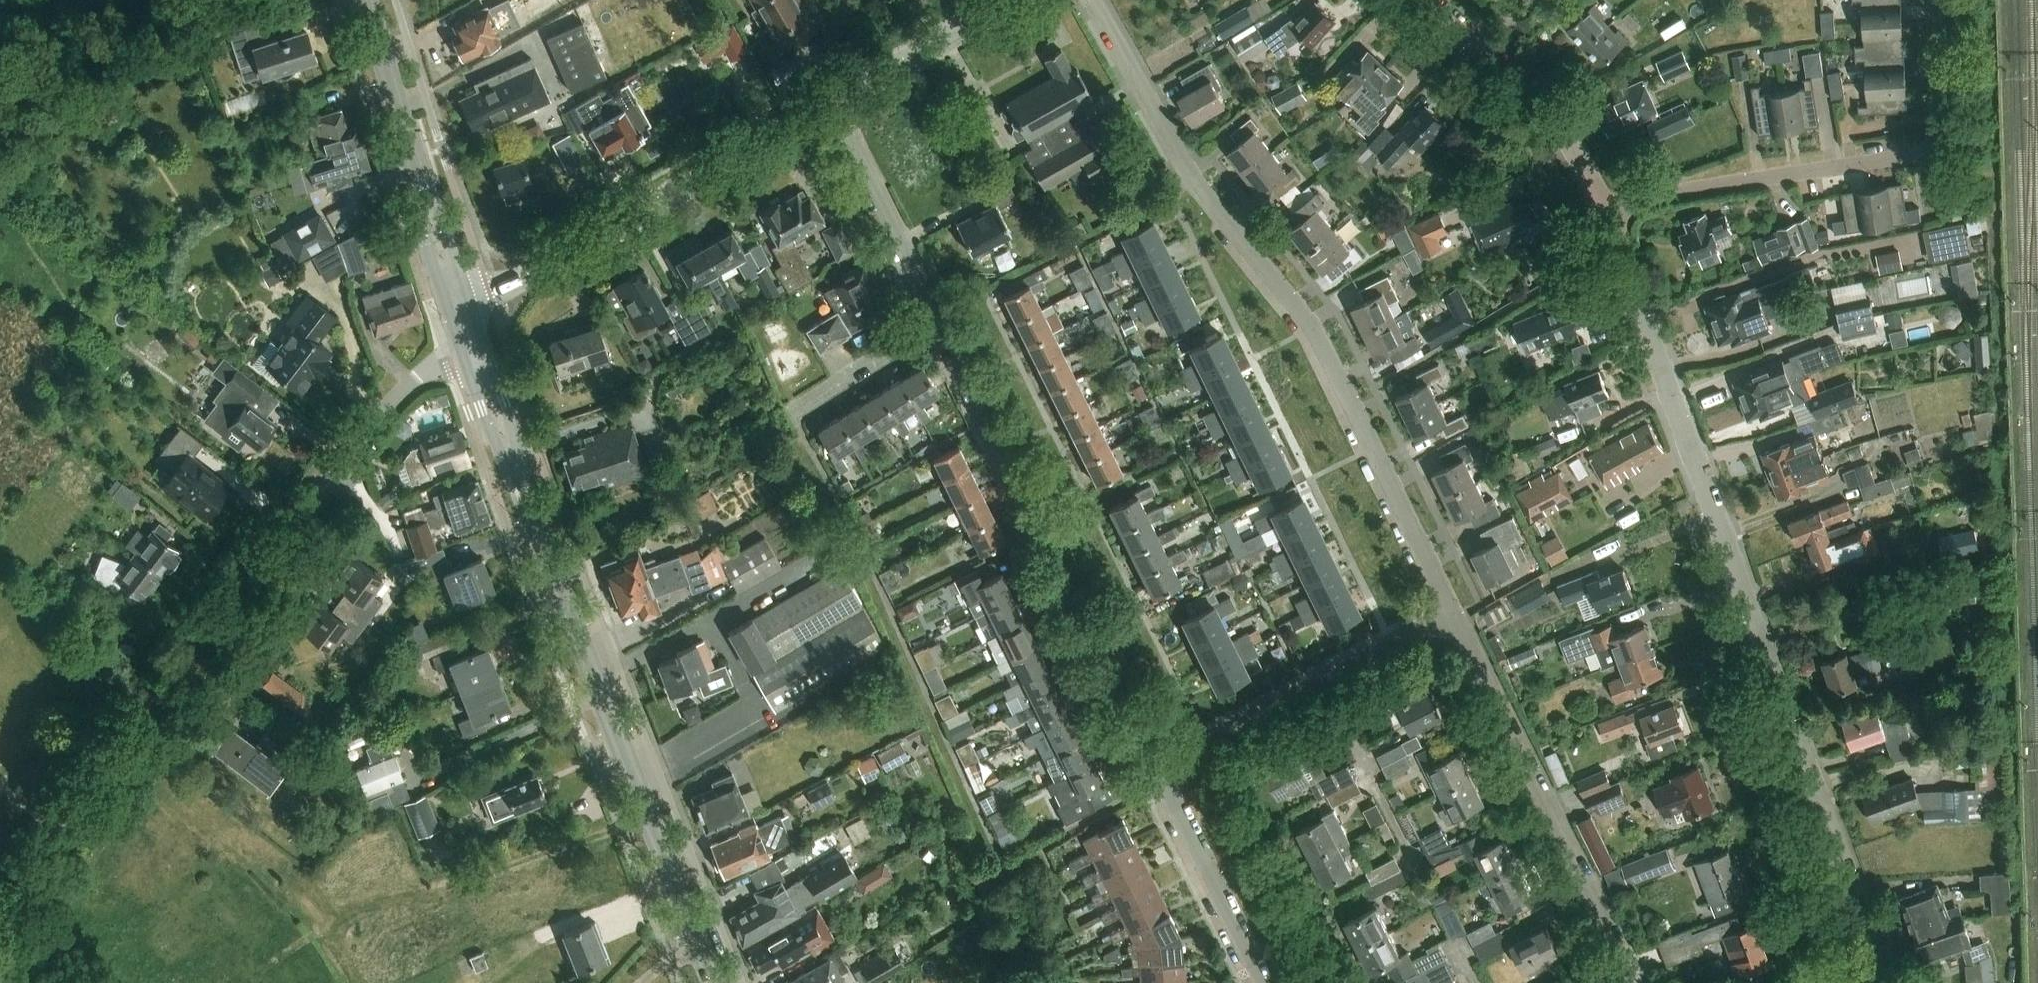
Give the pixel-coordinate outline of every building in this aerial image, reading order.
[(524,0),(499,0),(485,7),(485,5),(471,12),(473,16),(454,25),(459,36),(454,38),(455,41),(452,42),(459,56),(462,55),(463,57),(497,41),(494,33),(517,22),(516,19),(530,13),(524,0)] [(758,8),(751,12),(762,30),(768,26),(780,47),(791,41),(795,47),(805,41),(801,35),(812,29),(795,0),(753,0),(758,8)] [(1864,22),(1904,21),(1902,0),(1862,0),(1864,22)] [(1302,17),(1300,16),(1296,20),(1293,17),(1266,36),(1277,54),(1301,37),(1311,46),(1335,20),(1316,2),(1302,17)] [(1568,29),(1585,47),(1609,25),(1602,17),(1605,14),(1595,4),(1568,29)] [(1248,6),(1218,24),(1225,37),(1255,19),(1248,6)] [(1642,23),(1632,11),(1623,18),(1634,30),(1642,23)] [(1835,24),(1834,11),(1822,12),(1822,24),(1835,24)] [(306,29),(263,43),(256,18),(229,31),(239,65),(251,62),(252,66),(257,67),(260,66),(262,74),(277,70),(279,75),(284,76),(291,74),(294,70),(293,65),(315,58),(306,29)] [(545,36),(569,90),(605,74),(581,20),(545,36)] [(1864,22),(1865,42),(1855,42),(1856,52),(1905,50),(1904,21),(1864,22)] [(733,23),(696,44),(706,62),(725,51),(731,61),(748,51),(733,23)] [(1822,24),(1823,38),(1836,37),(1835,24),(1822,24)] [(1616,33),(1609,25),(1585,47),(1602,66),(1629,41),(1619,30),(1616,33)] [(1269,46),(1257,27),(1233,41),(1234,42),(1245,60),(1269,46)] [(1685,50),(1659,61),(1667,80),(1702,65),(1690,36),(1681,40),(1685,50)] [(1778,49),(1780,63),(1793,61),(1791,47),(1778,49)] [(1767,65),(1780,63),(1778,49),(1765,51),(1767,65)] [(1006,104),(1008,107),(1000,111),(1005,119),(1010,120),(1013,125),(1012,132),(1017,141),(1025,136),(1031,147),(1023,152),(1044,189),(1070,175),(1077,187),(1091,179),(1093,183),(1119,168),(1094,125),(1091,127),(1085,117),(1071,125),(1067,117),(1076,112),(1073,107),(1091,97),(1076,70),(1073,71),(1060,50),(1043,59),(1053,77),(1006,104)] [(1366,89),(1386,67),(1368,50),(1355,65),(1350,61),(1332,81),(1352,100),(1364,87),(1366,89)] [(1866,60),(1867,81),(1907,79),(1905,50),(1856,52),(1856,60),(1866,60)] [(1752,78),(1748,55),(1735,58),(1738,80),(1752,78)] [(470,83),(474,91),(459,98),(473,128),(490,120),(492,124),(545,101),(526,58),(470,83)] [(1181,79),(1188,92),(1179,97),(1194,122),(1226,104),(1218,91),(1223,88),(1209,64),(1181,79)] [(1383,105),(1404,83),(1386,67),(1366,89),(1364,87),(1352,100),(1365,111),(1356,120),(1369,132),(1380,120),(1378,119),(1387,109),(1383,105)] [(1829,75),(1831,88),(1844,85),(1842,73),(1829,75)] [(1784,90),(1790,129),(1821,124),(1813,76),(1804,77),(1805,86),(1784,90)] [(576,104),(564,111),(576,132),(588,126),(604,155),(623,144),(624,146),(626,145),(631,146),(639,142),(640,137),(651,131),(652,130),(649,124),(652,123),(628,79),(619,84),(622,89),(602,100),(597,92),(576,104)] [(1909,109),(1907,79),(1867,81),(1868,102),(1859,102),(1860,112),(1909,109)] [(1626,95),(1597,108),(1609,135),(1659,113),(1644,80),(1623,89),(1626,95)] [(1299,81),(1274,95),(1283,112),(1308,98),(1299,81)] [(1760,134),(1790,129),(1784,90),(1763,93),(1762,84),(1752,85),(1760,134)] [(1846,97),(1844,85),(1831,88),(1833,99),(1846,97)] [(1731,99),(1726,89),(1717,93),(1721,103),(1731,99)] [(1366,140),(1354,154),(1364,163),(1376,150),(1392,165),(1413,142),(1422,150),(1447,123),(1427,105),(1416,117),(1413,115),(1396,134),(1386,126),(1370,144),(1366,140)] [(309,130),(318,158),(319,160),(364,145),(358,126),(347,129),(341,109),(315,117),(314,115),(296,121),(299,133),(309,130)] [(1228,152),(1245,173),(1272,152),(1255,131),(1260,127),(1251,116),(1231,133),(1239,143),(1228,152)] [(569,134),(551,143),(561,162),(578,153),(569,134)] [(327,189),(352,182),(350,172),(370,166),(364,145),(319,160),(318,158),(299,164),(307,191),(326,185),(327,189)] [(1333,150),(1318,159),(1323,166),(1338,157),(1333,150)] [(1272,152),(1245,173),(1262,194),(1273,185),(1281,195),(1301,179),(1292,168),(1287,171),(1272,152)] [(522,157),(493,165),(500,189),(520,183),(522,189),(549,182),(545,169),(527,174),(522,157)] [(258,178),(244,183),(250,196),(263,191),(258,178)] [(1904,181),(1873,186),(1879,225),(1923,218),(1921,205),(1908,207),(1904,181)] [(994,204),(956,223),(970,253),(973,251),(975,256),(990,249),(988,244),(1010,233),(998,208),(1016,199),(1008,182),(988,192),(994,204)] [(1836,232),(1879,225),(1873,186),(1843,190),(1847,217),(1834,219),(1836,232)] [(773,269),(786,290),(809,277),(790,242),(822,223),(808,197),(799,202),(796,195),(793,196),(792,194),(782,199),(784,202),(777,205),(776,202),(759,212),(775,242),(769,246),(780,265),(773,269)] [(1290,229),(1308,251),(1333,230),(1317,208),(1321,205),(1314,195),(1294,211),(1301,220),(1290,229)] [(1515,199),(1473,217),(1487,249),(1529,231),(1527,225),(1539,220),(1530,200),(1518,205),(1515,199)] [(321,213),(286,234),(303,262),(338,241),(321,213)] [(1732,229),(1727,215),(1709,221),(1707,213),(1684,221),(1688,233),(1682,236),(1691,259),(1699,257),(1703,267),(1722,260),(1718,249),(1721,248),(1716,235),(1732,229)] [(1443,248),(1439,237),(1451,232),(1443,214),(1411,227),(1424,257),(1443,248)] [(1382,238),(1406,226),(1403,219),(1379,231),(1382,238)] [(1781,228),(1755,238),(1764,261),(1790,252),(1790,253),(1807,246),(1797,220),(1781,226),(1781,228)] [(853,250),(838,221),(822,229),(836,258),(853,250)] [(1081,221),(1070,227),(1076,238),(1087,232),(1081,221)] [(1112,259),(1116,268),(1163,243),(1152,222),(1120,237),(1127,251),(1111,258),(1112,259)] [(1964,223),(1942,227),(1948,258),(1970,254),(1964,223)] [(730,230),(702,246),(717,271),(735,260),(746,279),(755,275),(768,299),(779,293),(763,266),(759,268),(748,249),(743,252),(730,230)] [(1333,230),(1308,251),(1324,272),(1335,263),(1342,272),(1362,256),(1354,245),(1349,249),(1333,230)] [(1834,243),(1832,230),(1820,232),(1822,244),(1834,243)] [(1175,268),(1163,243),(1116,268),(1117,269),(1121,279),(1137,272),(1143,284),(1175,268)] [(691,252),(687,245),(671,254),(689,286),(702,279),(716,304),(721,301),(726,309),(735,304),(717,271),(702,246),(691,252)] [(341,246),(316,258),(329,281),(348,271),(343,252),(341,246)] [(343,252),(348,271),(350,275),(368,269),(360,246),(343,252)] [(1415,248),(1404,255),(1407,261),(1419,255),(1415,248)] [(1902,269),(1899,251),(1877,255),(1881,273),(1902,269)] [(1112,259),(1093,269),(1097,278),(1099,278),(1108,273),(1117,269),(1116,268),(1112,259)] [(1957,279),(1976,275),(1973,260),(1952,263),(1955,279),(1957,279)] [(268,286),(282,279),(274,264),(260,272),(268,286)] [(820,352),(850,334),(867,324),(889,312),(865,264),(842,276),(845,281),(825,292),(835,312),(806,330),(820,352)] [(1087,275),(1083,266),(1069,273),(1073,282),(1087,275)] [(1719,304),(1709,307),(1715,325),(1775,301),(1816,285),(1809,266),(1788,274),(1789,276),(1756,287),(1727,298),(1725,294),(1717,298),(1719,304)] [(1003,297),(1016,322),(1040,308),(1029,286),(1047,277),(1043,268),(1004,287),(1007,295),(1003,297)] [(1134,304),(1139,315),(1186,290),(1175,268),(1143,284),(1149,297),(1134,304)] [(614,286),(608,290),(607,294),(613,306),(617,307),(624,303),(630,314),(623,318),(622,321),(631,338),(637,339),(653,330),(656,323),(661,320),(658,315),(665,311),(643,269),(614,285),(614,286)] [(1114,285),(1108,273),(1099,278),(1097,278),(1103,291),(1114,285)] [(1354,307),(1366,332),(1395,317),(1389,304),(1400,299),(1389,274),(1359,289),(1365,302),(1354,307)] [(1087,275),(1073,282),(1077,291),(1091,284),(1087,275)] [(1902,279),(1904,294),(1933,292),(1932,277),(1902,279)] [(411,280),(363,296),(376,334),(423,318),(411,280)] [(1197,313),(1186,290),(1139,315),(1144,325),(1160,317),(1166,329),(1197,313)] [(294,326),(266,364),(302,391),(315,374),(317,375),(330,358),(328,357),(331,352),(317,341),(336,317),(307,295),(288,321),(294,326)] [(1878,312),(1874,296),(1838,304),(1841,320),(1878,312)] [(1567,301),(1516,321),(1527,349),(1579,329),(1576,324),(1582,321),(1575,304),(1569,306),(1567,301)] [(1775,301),(1715,325),(1721,341),(1732,337),(1734,344),(1772,330),(1768,319),(1779,314),(1775,301)] [(1016,322),(1028,346),(1052,332),(1045,317),(1056,312),(1052,304),(1041,310),(1040,308),(1016,322)] [(697,309),(684,315),(697,338),(710,331),(697,309)] [(1096,328),(1111,321),(1106,312),(1092,319),(1096,328)] [(1841,320),(1845,337),(1882,329),(1881,327),(1878,312),(1841,320)] [(1901,312),(1888,314),(1891,328),(1903,325),(1901,312)] [(684,345),(697,338),(684,315),(671,322),(684,345)] [(1395,317),(1366,332),(1377,356),(1389,350),(1394,360),(1421,347),(1415,335),(1406,339),(1395,317)] [(563,330),(565,335),(550,340),(559,369),(592,359),(596,369),(611,364),(596,319),(563,330)] [(1133,319),(1121,325),(1125,334),(1137,328),(1133,319)] [(1096,328),(1100,337),(1115,330),(1111,321),(1096,328)] [(1451,322),(1427,334),(1432,345),(1456,333),(1451,322)] [(1480,351),(1497,343),(1491,330),(1474,338),(1480,351)] [(1028,346),(1040,371),(1064,357),(1052,332),(1028,346)] [(1185,382),(1232,357),(1220,334),(1189,349),(1196,362),(1179,370),(1185,382)] [(1990,369),(1988,335),(1975,336),(1977,370),(1990,369)] [(1753,374),(1736,381),(1742,397),(1803,375),(1846,359),(1841,346),(1837,343),(1823,348),(1822,344),(1791,356),(1794,365),(1787,367),(1784,360),(1752,372),(1753,374)] [(1575,362),(1586,358),(1582,345),(1573,347),(1575,352),(1572,353),(1575,362)] [(1422,347),(1395,360),(1398,367),(1425,354),(1422,347)] [(1076,381),(1064,357),(1040,371),(1052,395),(1076,381)] [(1206,383),(1212,394),(1242,379),(1232,357),(1185,382),(1189,391),(1206,383)] [(649,360),(643,359),(638,362),(643,372),(653,367),(649,360)] [(1133,368),(1129,359),(1115,366),(1120,375),(1133,368)] [(1422,384),(1397,397),(1408,417),(1439,402),(1429,381),(1443,373),(1439,362),(1417,373),(1422,384)] [(922,367),(898,381),(913,408),(922,422),(930,417),(922,403),(938,393),(922,367)] [(225,437),(239,447),(246,437),(259,447),(261,444),(264,444),(268,438),(268,435),(276,425),(258,411),(259,409),(249,402),(261,385),(238,368),(217,397),(220,400),(205,419),(227,435),(225,437)] [(1133,368),(1120,375),(1124,384),(1138,377),(1133,368)] [(1610,393),(1600,369),(1567,382),(1570,389),(1543,399),(1550,417),(1576,406),(1581,419),(1602,411),(1597,398),(1610,393)] [(1783,407),(1811,397),(1803,375),(1742,397),(1748,414),(1760,410),(1762,417),(1783,409),(1783,407)] [(1242,379),(1212,394),(1219,408),(1188,423),(1193,436),(1197,434),(1254,403),(1242,379)] [(1854,379),(1813,395),(1820,413),(1861,397),(1854,379)] [(893,421),(902,434),(910,429),(901,415),(913,408),(898,381),(877,394),(893,421)] [(1052,395),(1065,419),(1089,406),(1076,381),(1052,395)] [(1146,398),(1141,385),(1132,389),(1138,401),(1146,398)] [(857,406),(873,433),(881,447),(889,442),(881,428),(893,421),(877,394),(857,406)] [(1448,422),(1439,402),(1408,417),(1417,438),(1442,425),(1447,436),(1469,425),(1464,414),(1448,422)] [(1229,429),(1235,441),(1266,426),(1254,403),(1197,434),(1201,443),(1229,429)] [(860,441),(873,433),(857,406),(836,419),(852,446),(860,459),(868,454),(860,441)] [(1089,406),(1065,419),(1076,441),(1100,427),(1089,406)] [(1142,422),(1157,415),(1152,406),(1138,413),(1142,422)] [(1812,418),(1817,433),(1836,426),(1830,411),(1812,418)] [(1161,425),(1157,415),(1142,422),(1147,431),(1152,429),(1161,425)] [(848,467),(839,453),(852,446),(836,419),(818,430),(834,455),(831,457),(840,472),(848,467)] [(583,438),(585,445),(562,452),(574,489),(597,482),(599,488),(647,472),(631,423),(583,438)] [(1608,444),(1610,447),(1591,457),(1607,487),(1642,470),(1638,462),(1664,449),(1651,423),(1608,444)] [(203,444),(206,447),(207,446),(178,424),(178,425),(181,427),(157,458),(179,474),(166,490),(191,509),(194,506),(207,516),(229,487),(192,459),(203,444)] [(1225,462),(1230,472),(1277,449),(1266,426),(1235,441),(1241,454),(1225,462)] [(1076,441),(1087,465),(1112,451),(1100,427),(1076,441)] [(1486,446),(1478,429),(1470,432),(1478,449),(1486,446)] [(411,450),(404,458),(412,482),(432,475),(431,471),(470,458),(461,432),(411,449),(411,450)] [(1763,453),(1772,475),(1823,456),(1815,433),(1763,453)] [(1161,450),(1172,444),(1169,436),(1157,442),(1161,450)] [(1556,438),(1528,450),(1533,460),(1560,448),(1556,438)] [(1433,472),(1446,497),(1476,482),(1466,461),(1473,458),(1466,442),(1440,454),(1446,466),(1433,472)] [(932,459),(944,483),(970,471),(958,446),(932,459)] [(1918,447),(1904,452),(1910,469),(1924,464),(1918,447)] [(1520,448),(1492,463),(1504,485),(1532,470),(1520,448)] [(1289,473),(1277,449),(1230,472),(1235,482),(1251,474),(1258,488),(1289,473)] [(1122,472),(1112,451),(1087,465),(1097,484),(1122,472)] [(1828,454),(1823,456),(1772,475),(1780,498),(1809,487),(1808,485),(1831,477),(1825,460),(1830,459),(1828,454)] [(1861,482),(1862,487),(1877,482),(1870,463),(1845,472),(1851,486),(1861,482)] [(944,483),(956,506),(981,494),(970,471),(944,483)] [(1533,522),(1548,514),(1545,509),(1556,503),(1559,508),(1576,500),(1562,471),(1519,493),(1533,522)] [(1864,497),(1898,486),(1895,476),(1877,482),(1862,487),(1861,488),(1864,497)] [(423,509),(426,519),(484,500),(477,479),(443,490),(446,502),(423,509)] [(122,482),(113,495),(130,509),(140,496),(122,482)] [(1476,482),(1446,497),(1457,522),(1470,516),(1474,525),(1499,513),(1492,498),(1485,501),(1476,482)] [(1118,527),(1145,514),(1139,501),(1154,493),(1149,485),(1134,493),(1135,496),(1110,509),(1118,527)] [(386,509),(399,500),(392,490),(379,499),(386,509)] [(715,508),(709,492),(680,504),(692,536),(701,533),(695,516),(715,508)] [(956,506),(967,530),(993,518),(981,494),(956,506)] [(1275,524),(1282,536),(1314,521),(1302,498),(1255,521),(1260,532),(1275,524)] [(490,520),(484,500),(426,519),(428,527),(452,519),(456,531),(490,520)] [(1827,530),(1828,530),(1825,522),(1852,512),(1848,500),(1789,522),(1797,542),(1807,538),(1807,537),(1827,530)] [(1160,506),(1145,514),(1118,527),(1129,549),(1157,536),(1150,522),(1164,514),(1160,506)] [(1512,569),(1520,565),(1510,546),(1524,539),(1511,515),(1486,528),(1493,543),(1473,554),(1487,583),(1512,570),(1512,569)] [(1231,517),(1219,523),(1237,559),(1266,545),(1260,533),(1242,542),(1231,517)] [(1004,541),(993,518),(967,530),(979,554),(1004,541)] [(428,527),(426,519),(408,524),(418,554),(435,548),(428,527)] [(880,538),(872,520),(857,527),(866,545),(880,538)] [(1325,545),(1314,521),(1282,536),(1288,549),(1272,557),(1277,567),(1325,545)] [(135,554),(162,574),(168,566),(170,568),(179,555),(177,554),(180,550),(169,542),(176,533),(163,523),(156,532),(153,530),(148,537),(138,529),(130,540),(140,547),(135,554)] [(1129,549),(1140,570),(1168,557),(1161,544),(1175,536),(1171,528),(1157,536),(1129,549)] [(1831,541),(1827,530),(1807,537),(1807,538),(1818,567),(1838,559),(1836,554),(1863,544),(1859,530),(1831,541)] [(1221,532),(1210,537),(1218,552),(1228,546),(1221,532)] [(1976,532),(1942,538),(1946,559),(1980,552),(1976,532)] [(1550,563),(1568,555),(1559,534),(1541,541),(1550,563)] [(634,572),(607,582),(619,616),(637,608),(642,618),(660,611),(656,600),(669,596),(667,592),(688,583),(691,592),(728,576),(737,593),(781,566),(765,536),(730,556),(722,541),(699,559),(682,565),(683,568),(639,585),(634,572)] [(1298,570),(1304,582),(1336,567),(1325,545),(1277,567),(1282,578),(1298,570)] [(699,559),(696,548),(656,562),(654,557),(642,561),(638,550),(601,564),(607,582),(634,572),(639,585),(683,568),(682,565),(699,559)] [(1182,550),(1168,557),(1140,570),(1153,596),(1180,583),(1172,565),(1186,558),(1182,550)] [(339,600),(368,622),(383,602),(372,593),(383,579),(349,553),(331,577),(347,590),(339,600)] [(103,555),(95,576),(116,593),(123,583),(143,598),(162,574),(135,554),(127,564),(103,555)] [(406,560),(405,573),(417,569),(412,557),(406,560)] [(449,557),(422,567),(428,583),(447,576),(456,602),(493,588),(482,558),(453,569),(449,557)] [(1231,560),(1203,572),(1209,587),(1237,574),(1231,560)] [(404,564),(391,564),(391,583),(405,583),(405,581),(414,581),(414,574),(404,574),(404,564)] [(901,586),(893,567),(879,574),(887,592),(901,586)] [(1277,567),(1268,572),(1273,582),(1282,578),(1277,567)] [(1295,603),(1300,614),(1348,591),(1336,567),(1304,582),(1311,596),(1295,603)] [(839,568),(729,632),(774,710),(884,646),(839,568)] [(1598,569),(1557,584),(1565,605),(1578,600),(1585,619),(1600,613),(1598,607),(1633,594),(1623,569),(1601,577),(1598,569)] [(970,572),(953,581),(947,584),(952,594),(958,591),(966,606),(981,598),(988,611),(1013,599),(1000,573),(977,585),(970,572)] [(1542,582),(1515,597),(1515,598),(1523,612),(1525,616),(1553,601),(1542,582)] [(1348,591),(1300,614),(1301,615),(1292,620),(1296,628),(1305,623),(1305,624),(1321,616),(1327,628),(1359,612),(1348,591)] [(1192,643),(1223,628),(1217,616),(1234,608),(1229,597),(1181,621),(1192,643)] [(353,641),(368,622),(339,600),(332,610),(315,598),(297,622),(330,647),(341,632),(353,641)] [(1523,612),(1515,598),(1509,601),(1517,616),(1523,612)] [(1023,621),(1013,599),(988,611),(976,617),(981,627),(992,621),(998,634),(1023,621)] [(917,615),(915,610),(910,602),(895,610),(901,623),(917,615)] [(1023,621),(998,634),(984,641),(995,664),(1036,645),(1023,621)] [(1611,624),(1591,632),(1589,627),(1561,638),(1569,659),(1597,648),(1605,667),(1619,661),(1653,648),(1644,625),(1615,635),(1611,624)] [(1223,628),(1192,643),(1204,667),(1252,643),(1247,633),(1230,641),(1223,628)] [(1489,638),(1499,660),(1507,656),(1497,634),(1489,638)] [(449,636),(410,650),(414,662),(453,648),(449,636)] [(733,684),(726,664),(715,668),(704,641),(695,644),(695,642),(675,650),(678,657),(659,664),(671,695),(700,683),(704,696),(733,684)] [(1257,653),(1252,643),(1204,667),(1215,690),(1246,675),(1240,662),(1257,653)] [(1047,668),(1036,645),(995,664),(1000,674),(1005,672),(1012,685),(1047,668)] [(463,690),(498,677),(485,646),(459,657),(455,648),(433,657),(439,673),(453,667),(463,690)] [(1847,655),(1847,653),(1822,662),(1833,692),(1856,684),(1859,693),(1876,687),(1871,674),(1882,670),(1874,646),(1847,655)] [(937,665),(928,647),(914,654),(923,672),(937,665)] [(1536,647),(1510,658),(1515,669),(1541,659),(1536,647)] [(1662,673),(1653,648),(1619,661),(1624,676),(1609,681),(1616,701),(1638,693),(1634,683),(1662,673)] [(1047,668),(1012,685),(1003,690),(1008,700),(1017,696),(1024,709),(1059,691),(1047,668)] [(959,699),(990,684),(983,670),(952,684),(959,699)] [(303,694),(273,671),(264,683),(308,718),(313,712),(303,694)] [(509,706),(498,677),(463,690),(473,716),(458,722),(465,738),(487,729),(482,716),(509,706)] [(942,679),(930,685),(934,693),(946,687),(942,679)] [(1410,682),(1388,693),(1395,708),(1400,705),(1412,729),(1441,715),(1429,690),(1417,696),(1410,682)] [(1059,691),(1024,709),(1017,713),(1022,724),(1040,715),(1046,726),(1070,714),(1059,691)] [(948,695),(935,701),(943,719),(957,712),(948,695)] [(1643,721),(1650,741),(1645,743),(1650,756),(1676,747),(1671,735),(1682,730),(1673,704),(1668,706),(1665,698),(1637,708),(1638,711),(1623,716),(1623,714),(1599,723),(1604,737),(1631,727),(1631,725),(1643,721)] [(1879,718),(1877,710),(1838,723),(1843,739),(1849,737),(1852,746),(1884,735),(1892,759),(1915,751),(1901,710),(1879,718)] [(1083,739),(1070,714),(1046,726),(1023,737),(1029,749),(1051,737),(1058,752),(1083,739)] [(300,720),(290,732),(299,739),(301,740),(310,728),(300,720)] [(954,738),(965,733),(960,723),(949,728),(954,738)] [(290,732),(280,724),(267,742),(286,756),(299,739),(290,732)] [(286,767),(231,726),(212,751),(267,793),(286,767)] [(1401,743),(1377,755),(1383,766),(1404,755),(1407,753),(1423,745),(1417,735),(1401,743)] [(1044,759),(1049,768),(1055,780),(1094,761),(1083,739),(1058,752),(1044,759)] [(370,749),(376,765),(360,771),(369,796),(408,782),(392,740),(370,749)] [(955,747),(964,765),(978,758),(974,750),(969,740),(955,747)] [(899,741),(877,753),(886,769),(908,756),(899,741)] [(987,744),(974,750),(978,758),(991,752),(987,744)] [(1436,775),(1444,790),(1471,776),(1459,751),(1441,760),(1433,745),(1416,753),(1424,768),(1424,769),(1429,778),(1436,775)] [(1299,755),(1267,772),(1280,796),(1310,780),(1319,798),(1327,794),(1332,792),(1353,781),(1356,780),(1351,770),(1327,782),(1325,778),(1313,754),(1301,760),(1299,755)] [(1404,755),(1383,766),(1388,777),(1410,766),(1404,755)] [(872,757),(858,763),(867,781),(881,775),(872,757)] [(1052,793),(1054,792),(1060,805),(1057,807),(1065,824),(1096,808),(1088,793),(1106,784),(1094,761),(1055,780),(1047,784),(1052,793)] [(1671,776),(1672,781),(1656,787),(1667,817),(1684,810),(1687,817),(1712,807),(1706,791),(1709,790),(1705,780),(1702,781),(1697,767),(1671,776)] [(844,769),(808,789),(817,806),(853,786),(844,769)] [(995,771),(984,776),(988,784),(999,779),(995,771)] [(1583,794),(1612,783),(1607,771),(1579,782),(1583,794)] [(711,782),(714,788),(692,796),(705,831),(749,814),(732,773),(711,782)] [(506,789),(488,796),(482,799),(491,821),(547,799),(537,775),(506,787),(506,789)] [(1471,776),(1444,790),(1451,804),(1438,811),(1445,826),(1459,819),(1456,814),(1484,800),(1471,776)] [(1911,778),(1864,795),(1873,822),(1921,805),(1911,778)] [(1332,792),(1327,794),(1333,807),(1360,793),(1353,781),(1332,792)] [(1583,794),(1589,809),(1623,796),(1618,781),(1612,783),(1583,794)] [(1987,821),(1985,789),(1942,791),(1943,808),(1925,809),(1926,824),(1969,822),(1969,821),(1987,821)] [(986,815),(1000,808),(991,790),(977,797),(986,815)] [(386,793),(366,801),(371,812),(390,804),(386,793)] [(442,831),(429,797),(408,805),(421,839),(442,831)] [(1324,819),(1299,831),(1313,858),(1350,840),(1335,811),(1323,817),(1324,819)] [(1576,819),(1600,869),(1615,862),(1590,812),(1576,819)] [(872,834),(863,816),(846,824),(856,842),(872,834)] [(738,831),(740,833),(711,845),(724,876),(770,858),(767,852),(792,841),(781,817),(757,827),(756,824),(738,831)] [(1089,852),(1068,862),(1072,869),(1092,859),(1132,839),(1122,820),(1083,839),(1089,852)] [(1441,826),(1419,837),(1422,845),(1445,833),(1441,826)] [(1004,851),(1019,844),(1011,827),(996,834),(1004,851)] [(1428,855),(1451,844),(1445,833),(1422,845),(1428,855)] [(1485,848),(1478,834),(1452,847),(1451,844),(1428,855),(1433,866),(1464,851),(1468,858),(1477,854),(1490,879),(1516,865),(1503,839),(1485,848)] [(1096,872),(1083,878),(1086,886),(1102,878),(1138,861),(1142,859),(1134,842),(1132,839),(1092,859),(1097,868),(1096,872)] [(1350,840),(1313,858),(1326,884),(1353,871),(1345,856),(1355,851),(1350,840)] [(1747,887),(1732,847),(1697,860),(1717,914),(1739,906),(1733,892),(1747,887)] [(1669,848),(1621,866),(1628,886),(1677,869),(1669,848)] [(781,882),(754,892),(759,902),(732,917),(744,945),(805,911),(803,907),(829,893),(830,895),(857,878),(842,855),(817,871),(791,885),(793,890),(787,893),(781,882)] [(783,856),(775,861),(782,872),(790,867),(783,856)] [(1396,858),(1366,873),(1372,884),(1379,881),(1384,891),(1407,880),(1396,858)] [(1105,890),(1092,897),(1095,904),(1111,897),(1147,879),(1151,877),(1143,861),(1142,859),(1138,861),(1102,878),(1106,887),(1105,890)] [(878,864),(858,876),(864,886),(884,874),(878,864)] [(1525,908),(1520,897),(1529,892),(1516,865),(1490,879),(1481,884),(1487,896),(1496,891),(1509,916),(1525,908)] [(1979,872),(1980,890),(1990,890),(1991,913),(2012,911),(2010,871),(1979,872)] [(1114,909),(1101,916),(1104,923),(1120,915),(1156,897),(1160,895),(1152,879),(1151,877),(1147,879),(1111,897),(1115,905),(1114,909)] [(1949,924),(1949,920),(1938,886),(1901,899),(1913,933),(1924,929),(1925,932),(1949,924)] [(1449,935),(1464,930),(1454,894),(1438,899),(1449,935)] [(1123,927),(1110,934),(1113,942),(1129,934),(1165,916),(1169,914),(1161,898),(1160,895),(1156,897),(1120,915),(1124,923),(1123,927)] [(1345,923),(1358,948),(1389,932),(1377,907),(1345,923)] [(816,908),(745,947),(759,971),(778,961),(781,966),(798,956),(797,955),(810,948),(813,954),(835,942),(816,908)] [(610,959),(592,912),(550,928),(555,941),(565,938),(578,971),(610,959)] [(1133,942),(1128,945),(1129,950),(1180,936),(1169,914),(1165,916),(1129,934),(1133,942)] [(1696,946),(1713,939),(1723,936),(1737,975),(1771,962),(1756,922),(1742,927),(1738,915),(1692,932),(1690,928),(1658,940),(1667,964),(1699,952),(1696,946)] [(1972,947),(1961,916),(1949,920),(1949,924),(1925,932),(1924,929),(1913,933),(1924,964),(1972,947)] [(1496,933),(1491,922),(1467,934),(1473,945),(1496,933)] [(1547,926),(1511,944),(1524,971),(1560,952),(1547,926)] [(1417,968),(1409,952),(1401,956),(1389,932),(1358,948),(1370,972),(1387,963),(1395,979),(1417,968)] [(1180,936),(1129,950),(1132,957),(1138,956),(1139,965),(1179,961),(1183,961),(1180,936)] [(893,945),(863,962),(874,981),(904,964),(893,945)] [(1119,954),(1116,947),(1103,956),(1103,959),(1119,954)] [(482,952),(470,957),(475,971),(488,966),(482,952)] [(787,982),(839,982),(844,980),(840,973),(847,969),(838,954),(787,982)] [(1119,954),(1103,959),(1105,963),(1120,961),(1119,954)] [(1417,968),(1419,972),(1424,969),(1434,964),(1429,954),(1414,961),(1417,968)] [(1431,982),(1446,982),(1457,977),(1447,958),(1424,969),(1431,982)] [(1121,967),(1122,975),(1138,973),(1140,976),(1141,982),(1172,982),(1181,982),(1185,982),(1185,978),(1183,961),(1179,961),(1139,965),(1121,967)]
